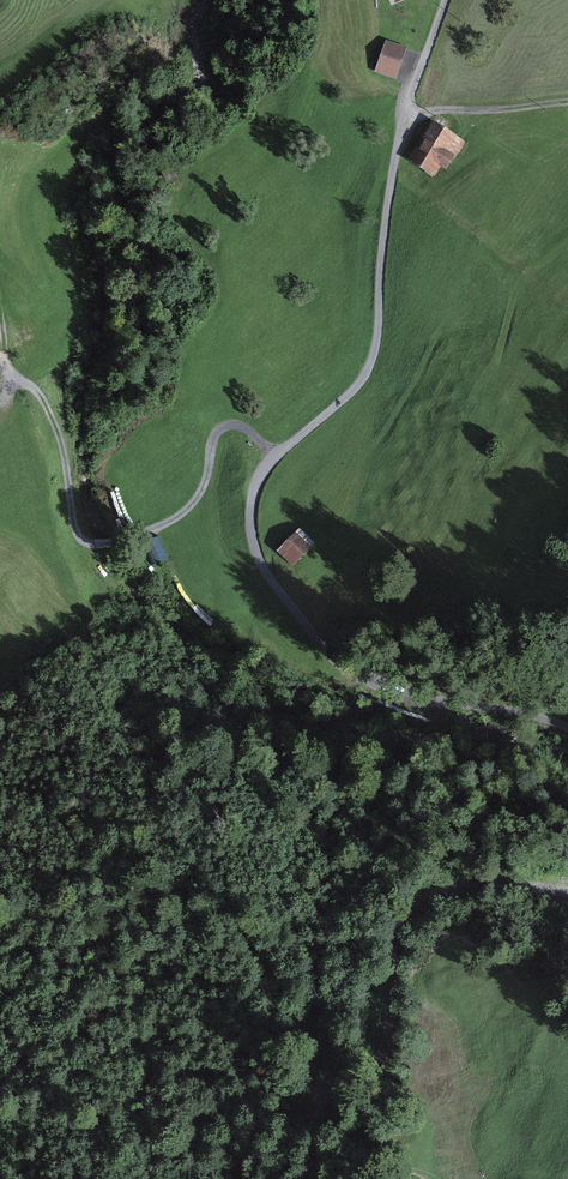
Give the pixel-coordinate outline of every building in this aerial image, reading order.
[(408,48),(386,40),(375,71),(396,79),(408,48)] [(466,142),(433,121),(409,159),(435,175),(441,166),(446,170),(455,156),(456,157),(466,142)] [(315,543),(300,528),(278,550),(292,565),(315,543)]
